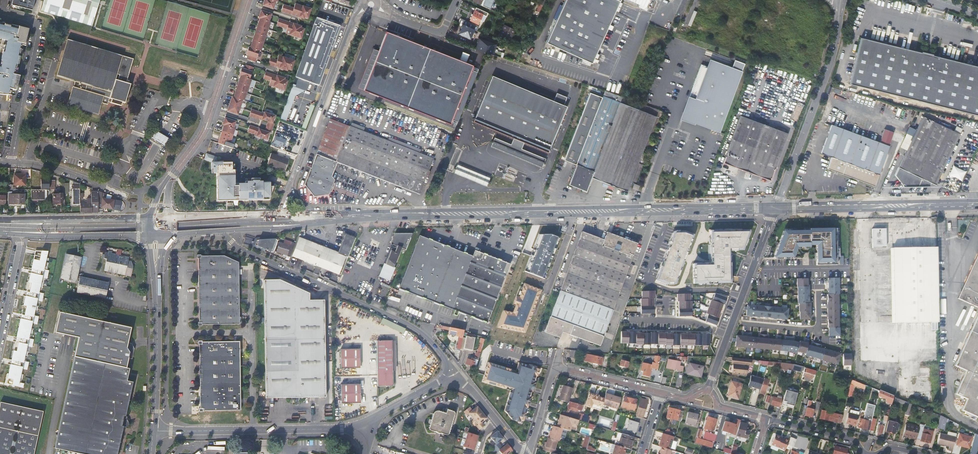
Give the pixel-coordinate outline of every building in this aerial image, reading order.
[(35,0),(13,0),(12,5),(33,10),(35,0)] [(41,11),(92,26),(100,0),(44,0),(41,11)] [(276,2),(273,1),(271,0),(265,0),(263,6),(270,8),(273,9),(276,2)] [(482,5),(489,9),(493,0),(484,0),(482,5)] [(546,41),(592,62),(620,0),(565,0),(546,41)] [(308,19),(311,9),(296,3),(294,8),(292,15),(299,18),(304,19),(304,17),(308,19)] [(468,20),(476,24),(478,21),(480,22),(483,15),(485,16),(486,13),(475,7),(468,20)] [(259,18),(260,19),(266,21),(269,22),(272,14),(269,13),(261,11),(259,18)] [(473,29),(476,30),(477,26),(460,18),(458,22),(462,24),(473,29)] [(266,21),(260,19),(258,26),(264,28),(268,29),(271,22),(269,22),(266,21)] [(327,23),(326,22),(316,19),(293,83),(296,84),(295,86),(302,89),(306,90),(308,83),(318,86),(339,27),(332,24),(327,23)] [(10,95),(11,91),(9,90),(9,89),(16,90),(19,75),(12,74),(13,71),(14,72),(15,67),(16,67),(19,53),(18,53),(19,48),(18,48),(19,44),(25,45),(28,34),(28,33),(28,32),(27,31),(27,30),(26,30),(26,29),(25,28),(24,28),(19,27),(0,22),(0,37),(7,39),(6,43),(4,43),(0,59),(1,59),(0,61),(0,62),(1,62),(0,67),(0,94),(10,95)] [(297,25),(289,22),(287,29),(285,34),(301,39),(304,29),(301,28),(301,26),(297,25)] [(473,29),(462,24),(457,33),(469,39),(473,29)] [(498,36),(509,41),(513,30),(504,25),(498,36)] [(261,35),(266,37),(268,29),(264,28),(258,26),(255,33),(261,35)] [(378,50),(362,89),(448,123),(450,118),(456,120),(476,72),(471,70),(473,65),(466,63),(459,60),(386,31),(378,50)] [(255,33),(253,40),(259,42),(263,44),(266,37),(261,35),(255,33)] [(475,49),(497,56),(499,50),(494,48),(496,43),(478,38),(475,49)] [(861,38),(850,84),(977,116),(977,67),(861,38)] [(127,84),(135,60),(69,40),(58,76),(76,81),(74,87),(68,106),(98,115),(102,103),(108,105),(109,102),(112,103),(112,104),(122,107),(123,103),(126,104),(132,85),(127,84)] [(253,40),(250,48),(256,50),(260,51),(261,51),(263,44),(259,42),(253,40)] [(256,63),(260,51),(256,50),(250,48),(249,47),(246,55),(249,56),(247,60),(253,61),(256,63)] [(357,87),(362,89),(378,50),(373,48),(357,87)] [(459,60),(466,63),(469,54),(463,52),(459,60)] [(294,61),(279,56),(277,60),(275,67),(279,68),(287,71),(288,70),(291,71),(294,61)] [(735,68),(711,59),(696,98),(691,113),(690,112),(687,118),(699,123),(712,128),(720,131),(746,63),(738,60),(735,68)] [(241,76),(247,78),(251,67),(246,65),(245,69),(242,68),(239,76),(241,76)] [(285,78),(277,76),(273,74),(270,81),(269,86),(284,91),(288,81),(284,80),(285,78)] [(474,119),(473,121),(513,137),(522,141),(548,152),(549,149),(549,148),(567,106),(564,104),(567,96),(557,92),(553,100),(492,75),(474,118),(474,119)] [(241,76),(239,83),(249,86),(252,80),(250,79),(247,78),(241,76)] [(239,83),(236,90),(247,94),(249,86),(239,83)] [(236,90),(234,97),(240,99),(243,100),(244,101),(247,94),(236,90)] [(602,100),(590,95),(565,157),(563,156),(561,161),(576,167),(569,187),(585,193),(590,179),(624,192),(641,148),(643,142),(649,145),(662,111),(654,108),(639,102),(637,106),(629,103),(627,107),(620,105),(621,101),(622,99),(605,93),(602,100)] [(289,94),(280,119),(286,121),(295,96),(289,94)] [(232,97),(230,104),(238,107),(240,108),(243,100),(240,99),(234,97),(232,97)] [(691,113),(696,98),(693,97),(685,120),(698,125),(699,123),(687,118),(690,112),(691,113)] [(230,104),(227,112),(235,114),(238,115),(240,108),(238,107),(230,104)] [(311,113),(308,112),(303,127),(306,128),(311,113)] [(264,114),(262,120),(268,122),(266,127),(272,129),(274,124),(272,123),(275,116),(264,113),(264,114)] [(771,180),(788,133),(741,116),(724,163),(771,180)] [(935,186),(962,130),(956,127),(954,132),(923,117),(895,176),(904,186),(929,187),(931,183),(935,186)] [(225,118),(223,125),(224,126),(230,128),(234,129),(236,122),(233,121),(225,118)] [(349,127),(340,124),(329,119),(309,167),(308,168),(307,171),(308,172),(302,186),(311,199),(325,195),(331,180),(328,176),(334,162),(418,194),(432,159),(418,154),(420,150),(388,138),(386,141),(362,132),(363,128),(351,123),(349,127)] [(874,186),(889,147),(832,125),(821,153),(832,157),(827,168),(874,186)] [(224,126),(222,133),(233,136),(235,129),(234,129),(230,128),(224,126)] [(264,131),(259,129),(257,135),(256,137),(267,140),(269,133),(271,134),(272,129),(266,127),(264,131)] [(230,144),(233,136),(222,133),(218,144),(225,146),(226,142),(230,144)] [(284,148),(287,138),(274,135),(272,145),(284,148)] [(522,141),(513,137),(510,143),(494,136),(490,145),(542,166),(546,158),(520,147),(522,141)] [(218,199),(218,202),(232,201),(232,200),(237,200),(237,201),(242,201),(242,199),(248,199),(248,201),(264,201),(264,198),(267,197),(268,197),(270,190),(268,190),(268,186),(268,184),(263,184),(263,182),(258,182),(258,178),(249,179),(249,181),(243,182),(243,183),(233,184),(233,170),(230,170),(230,163),(216,163),(214,163),(214,159),(211,158),(212,155),(205,153),(203,159),(210,161),(210,170),(213,170),(213,174),(215,174),(215,177),(217,177),(217,180),(215,180),(216,199),(218,199)] [(267,164),(285,171),(288,160),(270,154),(267,164)] [(457,164),(453,172),(472,180),(485,185),(489,178),(476,172),(457,164)] [(949,174),(962,180),(966,171),(953,165),(949,174)] [(14,185),(25,185),(25,176),(14,175),(14,185)] [(31,191),(32,201),(45,200),(45,190),(31,191)] [(80,205),(80,214),(98,214),(98,210),(98,203),(98,192),(91,192),(91,199),(89,199),(89,204),(80,204),(80,205)] [(9,193),(8,205),(24,205),(25,196),(12,195),(11,193),(9,193)] [(53,204),(65,204),(65,195),(53,195),(53,204)] [(102,209),(120,211),(121,203),(104,200),(103,205),(102,209)] [(835,228),(809,228),(809,230),(810,243),(816,243),(816,259),(816,265),(837,264),(837,258),(840,258),(839,228),(835,228)] [(886,228),(872,228),(872,247),(886,247),(886,228)] [(750,232),(749,229),(740,229),(740,230),(736,230),(736,229),(733,229),(733,230),(729,230),(712,230),(712,229),(709,229),(709,235),(710,235),(711,264),(704,264),(704,263),(693,263),(694,283),(708,283),(717,283),(716,283),(731,282),(730,250),(737,250),(737,249),(737,250),(743,249),(750,232)] [(693,234),(684,230),(673,231),(672,235),(673,235),(672,238),(671,238),(670,241),(669,245),(668,244),(667,249),(667,250),(666,253),(665,253),(662,262),(663,262),(662,265),(661,265),(656,280),(666,284),(675,283),(677,278),(677,277),(678,274),(679,275),(680,271),(679,271),(680,267),(681,268),(683,263),(687,251),(688,249),(687,248),(688,245),(689,245),(690,242),(689,242),(691,239),(693,235),(693,234)] [(784,231),(774,257),(794,257),(797,247),(810,247),(810,243),(809,230),(784,231)] [(394,232),(392,237),(390,242),(391,242),(384,262),(393,265),(400,246),(406,248),(412,231),(394,232)] [(582,231),(559,290),(611,310),(636,243),(606,231),(603,239),(582,231)] [(337,276),(340,277),(356,237),(345,233),(337,252),(323,246),(311,241),(299,237),(292,256),(305,260),(316,264),(317,265),(314,273),(319,275),(322,267),(338,273),(337,276)] [(526,268),(525,271),(529,273),(541,277),(542,274),(545,275),(555,249),(552,248),(556,237),(549,234),(544,234),(539,235),(538,238),(536,237),(534,244),(536,245),(532,255),(530,254),(525,268),(526,268)] [(263,248),(270,251),(274,239),(271,238),(270,236),(253,236),(251,237),(249,242),(250,245),(262,250),(263,248)] [(427,239),(418,236),(398,289),(405,291),(405,292),(408,293),(422,298),(426,300),(426,299),(440,304),(440,305),(443,306),(444,305),(455,310),(454,314),(457,315),(459,311),(471,316),(475,317),(483,320),(487,322),(487,321),(488,322),(510,263),(473,249),(471,255),(466,253),(462,251),(462,252),(448,247),(448,246),(445,245),(445,246),(430,241),(431,240),(427,239)] [(287,253),(291,254),(295,244),(296,240),(285,238),(284,242),(280,241),(277,251),(283,252),(287,253)] [(364,255),(372,258),(376,247),(369,244),(364,255)] [(938,329),(937,247),(890,247),(891,323),(932,322),(932,330),(938,329)] [(12,365),(8,384),(24,388),(25,384),(19,382),(20,378),(23,379),(24,374),(21,374),(22,369),(28,370),(29,362),(24,361),(25,355),(28,356),(29,351),(26,351),(28,345),(33,347),(34,339),(29,338),(30,332),(33,333),(34,328),(31,327),(33,322),(38,323),(39,315),(34,314),(35,309),(38,309),(39,305),(36,305),(38,299),(43,300),(44,293),(39,292),(40,286),(43,287),(44,282),(41,282),(43,277),(48,278),(49,270),(44,269),(46,259),(49,260),(49,258),(47,257),(48,251),(37,250),(33,268),(38,269),(38,273),(32,272),(28,291),(34,292),(33,296),(27,295),(23,313),(29,314),(28,319),(22,318),(18,338),(23,339),(22,343),(17,342),(13,360),(18,361),(17,366),(12,365)] [(121,257),(122,255),(113,253),(113,252),(109,251),(109,253),(106,252),(105,258),(107,259),(105,270),(132,276),(134,267),(133,262),(129,261),(130,259),(121,257)] [(76,281),(81,256),(67,253),(62,278),(76,281)] [(240,324),(238,262),(224,255),(201,255),(196,255),(197,258),(200,258),(201,322),(198,322),(198,326),(202,326),(202,325),(240,324)] [(960,298),(977,306),(977,259),(960,298)] [(313,272),(316,264),(305,260),(302,268),(313,272)] [(557,278),(560,264),(553,262),(550,276),(557,278)] [(77,292),(106,298),(110,282),(80,276),(77,292)] [(386,290),(390,281),(380,277),(377,286),(386,290)] [(807,278),(797,278),(797,286),(798,286),(807,286),(807,278)] [(839,278),(828,278),(828,286),(839,286),(839,278)] [(266,399),(326,398),(325,299),(310,299),(310,292),(280,279),(264,280),(266,399)] [(525,332),(541,290),(525,284),(524,284),(522,287),(519,297),(517,296),(516,296),(514,304),(516,305),(514,310),(513,313),(504,310),(498,327),(508,329),(525,332)] [(809,295),(809,286),(807,286),(798,286),(798,295),(809,295)] [(839,286),(828,286),(828,294),(838,294),(839,294),(839,286)] [(611,310),(559,290),(544,331),(559,337),(561,331),(598,345),(611,310)] [(654,299),(654,291),(641,291),(641,299),(652,299),(654,299)] [(723,305),(724,305),(727,298),(715,294),(712,301),(723,305)] [(828,294),(827,294),(827,303),(838,302),(838,294),(828,294)] [(809,295),(798,295),(798,303),(799,303),(809,303),(809,295)] [(708,307),(720,312),(723,305),(712,301),(711,300),(708,307)] [(838,302),(827,303),(827,311),(838,311),(838,302)] [(809,303),(799,303),(799,312),(800,312),(810,312),(810,303),(809,303)] [(754,316),(755,306),(747,305),(747,306),(745,306),(744,310),(747,310),(746,315),(754,316)] [(763,306),(755,305),(755,306),(754,316),(762,317),(763,306)] [(770,318),(771,307),(763,306),(762,317),(770,318)] [(708,315),(718,319),(720,312),(708,307),(706,314),(708,315)] [(780,307),(771,307),(770,318),(779,318),(780,307)] [(787,320),(788,308),(780,307),(779,318),(787,320)] [(838,311),(827,311),(828,319),(838,319),(838,311)] [(128,407),(134,382),(127,381),(130,369),(127,368),(130,352),(127,348),(131,328),(59,312),(55,332),(79,338),(55,449),(79,453),(118,453),(123,432),(122,432),(124,427),(127,428),(129,426),(129,422),(129,421),(128,420),(128,417),(127,417),(126,418),(125,418),(126,410),(128,407)] [(705,322),(716,326),(719,319),(718,319),(708,315),(705,322)] [(955,366),(961,369),(960,371),(964,373),(955,394),(966,399),(961,411),(977,418),(977,317),(955,366)] [(383,318),(380,323),(403,334),(405,329),(383,318)] [(838,319),(828,319),(828,328),(829,328),(839,328),(838,319)] [(463,331),(449,328),(448,335),(459,337),(456,350),(459,350),(462,338),(463,331)] [(839,328),(829,328),(829,336),(839,336),(839,328)] [(745,347),(747,333),(743,332),(742,336),(736,335),(736,339),(733,338),(732,341),(736,341),(735,347),(745,347)] [(751,333),(747,333),(745,347),(754,348),(755,337),(751,337),(751,333)] [(759,338),(755,337),(754,348),(762,349),(764,334),(760,334),(759,338)] [(768,335),(764,334),(762,349),(771,350),(772,339),(767,339),(768,335)] [(776,339),(772,339),(771,350),(779,351),(780,340),(781,336),(776,335),(776,339)] [(785,340),(780,340),(779,351),(788,351),(789,337),(785,336),(785,340)] [(462,338),(459,350),(462,351),(463,349),(471,351),(473,338),(466,337),(465,338),(462,338)] [(794,337),(789,337),(788,351),(796,353),(797,351),(799,343),(793,341),(794,337)] [(804,342),(800,341),(799,343),(797,351),(805,353),(807,345),(809,339),(805,338),(804,342)] [(394,381),(393,340),(377,340),(378,386),(395,386),(395,381),(394,381)] [(203,411),(241,411),(240,341),(202,342),(202,341),(198,341),(198,345),(201,345),(202,408),(199,408),(199,412),(203,412),(203,411)] [(812,346),(807,345),(805,353),(805,355),(813,357),(817,343),(813,342),(812,346)] [(821,344),(817,343),(813,357),(821,359),(824,349),(820,348),(821,344)] [(360,368),(360,348),(341,349),(341,368),(360,368)] [(832,352),(824,349),(821,359),(821,360),(829,362),(832,352)] [(579,352),(572,351),(570,358),(576,360),(579,352)] [(840,354),(832,352),(829,362),(837,364),(840,354)] [(602,366),(603,359),(591,356),(586,355),(585,361),(593,363),(593,365),(597,366),(597,364),(602,366)] [(851,366),(851,355),(842,355),(842,366),(851,366)] [(653,363),(653,365),(643,363),(642,371),(643,372),(642,376),(650,378),(652,368),(657,370),(660,357),(656,356),(655,363),(653,363)] [(473,365),(476,366),(478,358),(475,358),(474,357),(473,359),(472,359),(471,360),(467,359),(465,364),(473,366),(473,365)] [(754,360),(732,358),(732,364),(734,364),(733,375),(747,376),(748,365),(750,366),(751,365),(753,365),(754,360)] [(483,379),(511,388),(530,391),(532,391),(534,383),(533,382),(535,376),(537,376),(539,367),(529,364),(529,366),(518,363),(516,368),(491,361),(488,360),(483,379)] [(667,367),(682,371),(683,366),(679,365),(680,362),(669,360),(667,367)] [(703,366),(690,363),(687,373),(701,377),(703,366)] [(815,375),(816,370),(805,367),(802,376),(812,378),(813,375),(815,375)] [(763,379),(750,376),(747,387),(753,389),(754,388),(760,390),(763,379)] [(765,395),(767,388),(767,386),(769,380),(764,379),(760,393),(765,395)] [(865,385),(851,380),(849,390),(851,390),(852,390),(854,385),(860,388),(860,387),(865,388),(865,385)] [(738,399),(741,384),(731,381),(727,396),(738,399)] [(341,404),(360,403),(360,384),(341,384),(341,404)] [(569,401),(573,388),(564,385),(559,399),(569,402),(569,401)] [(511,388),(505,410),(511,419),(522,422),(530,398),(528,398),(530,391),(511,388)] [(793,409),(798,392),(793,390),(792,392),(786,390),(782,405),(787,407),(788,405),(790,406),(789,408),(793,409)] [(878,395),(892,401),(893,397),(879,391),(878,395)] [(538,403),(540,394),(534,392),(533,395),(533,396),(532,402),(538,403)] [(602,405),(604,398),(589,394),(585,406),(591,408),(592,404),(602,407),(602,405)] [(617,409),(621,399),(606,394),(604,398),(602,405),(617,409)] [(774,397),(771,404),(780,407),(782,399),(780,398),(780,397),(774,396),(774,397)] [(894,400),(907,405),(908,403),(894,397),(893,398),(894,399),(894,400)] [(622,407),(634,410),(636,401),(624,398),(622,407)] [(641,398),(637,412),(639,412),(637,417),(643,419),(648,400),(641,398)] [(808,400),(806,408),(807,408),(805,415),(809,416),(812,417),(815,404),(810,403),(811,401),(808,400)] [(583,405),(569,401),(569,402),(568,406),(570,407),(570,409),(577,411),(578,409),(581,410),(583,405)] [(44,412),(1,403),(0,407),(0,453),(35,453),(44,412)] [(481,412),(477,406),(468,413),(473,419),(481,412)] [(449,433),(455,414),(454,412),(447,409),(446,413),(437,410),(436,410),(434,412),(429,428),(430,430),(436,432),(440,434),(441,433),(447,435),(449,433)] [(680,423),(683,413),(668,409),(665,418),(680,423)] [(819,418),(841,423),(843,416),(821,410),(819,418)] [(486,418),(481,412),(473,419),(477,425),(476,426),(479,430),(484,425),(481,422),(486,418)] [(686,422),(695,425),(699,415),(689,412),(686,422)] [(845,423),(855,426),(858,415),(848,413),(845,423)] [(866,429),(869,430),(871,422),(865,420),(866,418),(867,415),(864,414),(863,417),(863,420),(860,419),(857,428),(866,430),(866,429)] [(565,416),(561,415),(558,427),(563,429),(571,431),(572,426),(577,427),(579,420),(567,417),(565,416)] [(880,436),(883,437),(888,417),(885,416),(882,425),(879,424),(877,433),(881,434),(880,436)] [(940,416),(938,428),(945,429),(947,417),(940,416)] [(716,421),(713,420),(710,419),(707,418),(703,431),(706,432),(706,430),(713,432),(716,421)] [(628,435),(634,437),(638,423),(630,420),(627,430),(629,430),(628,435)] [(737,429),(740,421),(736,420),(735,424),(725,422),(722,431),(733,434),(734,428),(735,428),(735,429),(737,429)] [(746,421),(740,420),(740,421),(737,429),(736,433),(736,436),(746,439),(748,432),(746,431),(747,428),(745,427),(746,421)] [(898,429),(899,425),(888,422),(886,432),(894,435),(895,432),(896,432),(897,429),(898,429)] [(908,435),(916,438),(919,427),(906,424),(903,436),(907,437),(908,435)] [(563,429),(553,426),(552,431),(551,434),(550,434),(548,438),(557,441),(559,441),(563,429)] [(922,433),(931,435),(932,431),(920,428),(917,438),(921,439),(922,433)] [(712,448),(714,442),(712,441),(712,443),(698,439),(698,437),(699,438),(701,432),(700,431),(700,430),(698,429),(694,443),(702,445),(705,446),(712,448)] [(606,435),(616,438),(618,432),(610,430),(609,434),(607,433),(606,435)] [(502,439),(496,431),(489,437),(495,444),(492,446),(494,449),(500,445),(497,442),(502,439)] [(467,432),(465,439),(475,443),(476,439),(477,435),(467,432)] [(674,437),(663,433),(659,446),(661,447),(670,450),(674,437)] [(788,443),(790,437),(786,436),(785,437),(781,436),(781,435),(776,433),(772,444),(786,449),(788,443)] [(921,439),(920,441),(928,443),(928,442),(930,442),(931,435),(922,433),(921,439)] [(949,448),(953,450),(956,437),(940,433),(937,444),(949,447),(949,448)] [(632,443),(634,437),(628,435),(622,434),(621,439),(632,443)] [(969,448),(971,438),(960,435),(957,445),(969,448)] [(796,438),(791,436),(790,437),(788,443),(794,445),(796,438)] [(544,446),(543,450),(551,452),(555,453),(556,450),(555,449),(557,441),(548,438),(545,446),(544,446)] [(463,447),(473,450),(474,447),(475,443),(465,439),(463,447)] [(595,451),(596,447),(588,445),(589,440),(584,439),(582,448),(595,451)] [(630,450),(632,443),(621,439),(619,446),(626,448),(630,450)] [(500,445),(494,449),(497,452),(498,451),(501,453),(507,453),(511,450),(507,444),(502,448),(500,445)] [(626,448),(619,446),(616,445),(613,453),(624,453),(625,452),(626,448)]
